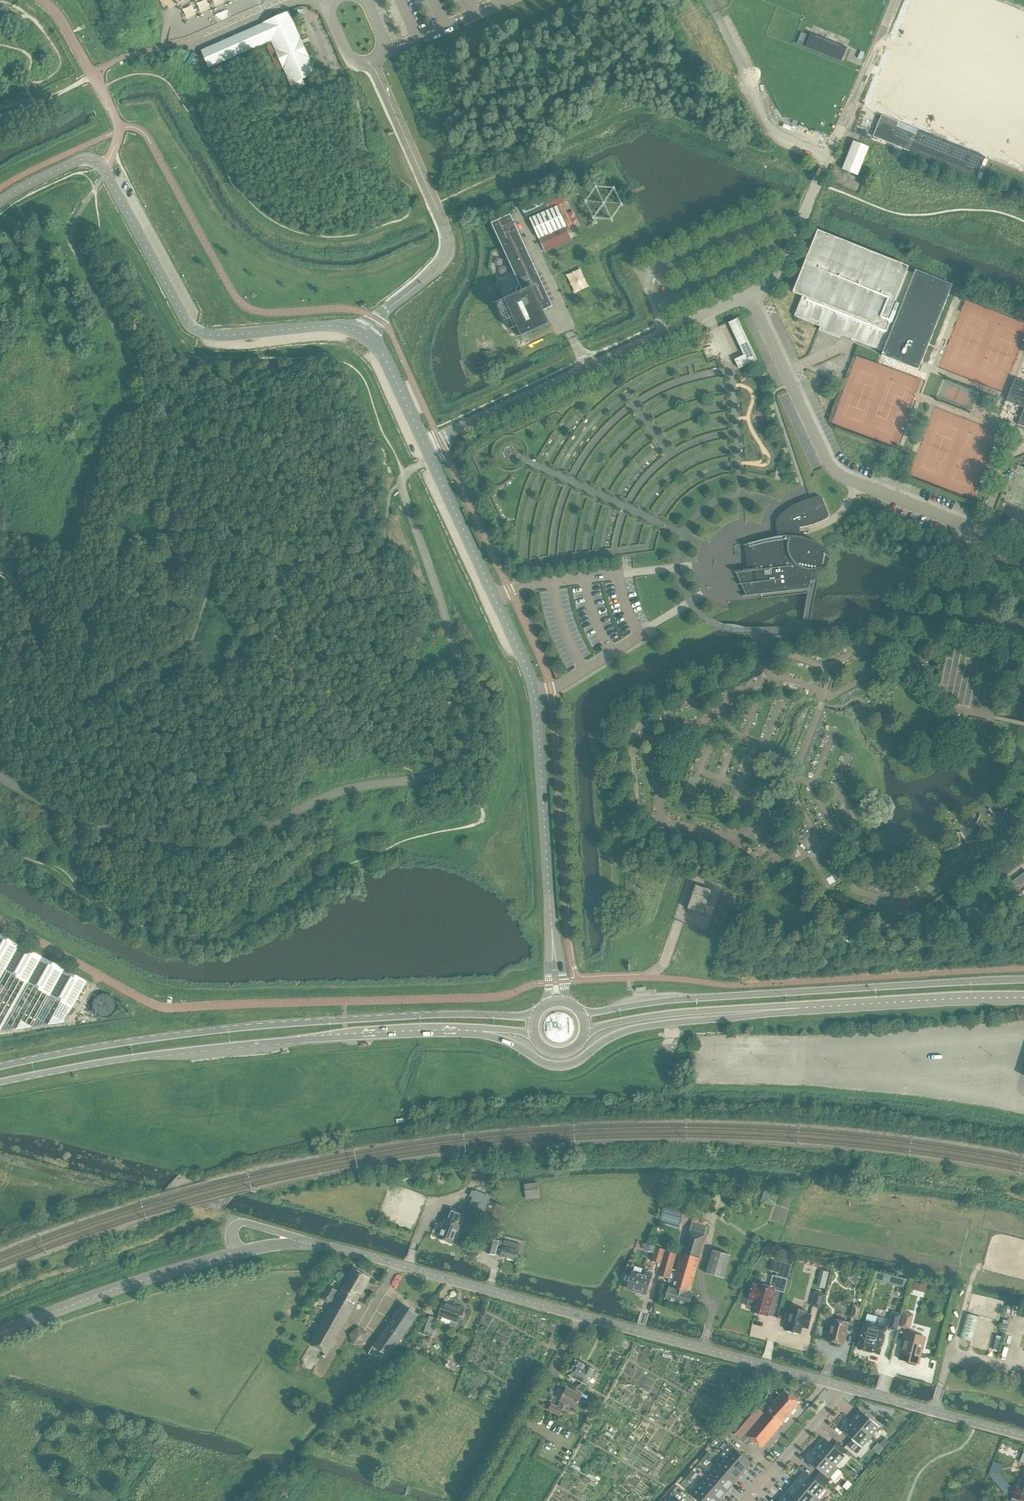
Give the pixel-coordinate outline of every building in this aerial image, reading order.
[(263,23),(202,50),(202,52),(206,60),(209,67),(271,40),(281,62),(286,73),(291,84),(313,74),(315,73),(308,56),(306,57),(301,46),(299,42),(299,41),(301,40),(288,13),(263,23)] [(801,32),(797,43),(802,46),(807,35),(801,32)] [(847,48),(811,33),(806,47),(842,61),(847,48)] [(900,140),(905,125),(865,109),(860,124),(865,126),(861,135),(873,140),(877,130),(900,140)] [(909,152),(909,153),(976,180),(979,171),(985,157),(918,130),(916,134),(909,152)] [(857,176),(869,147),(853,141),(842,169),(857,176)] [(558,206),(530,218),(539,239),(567,226),(558,206)] [(549,308),(553,306),(510,215),(491,223),(519,283),(514,295),(504,300),(522,337),(550,324),(544,312),(544,310),(549,308)] [(918,370),(952,285),(915,270),(914,274),(907,271),(908,267),(818,231),(793,293),(802,297),(794,316),(820,327),(819,330),(840,339),(841,335),(868,346),(869,345),(872,346),(871,347),(883,352),(881,355),(918,370)] [(757,360),(738,318),(729,323),(744,355),(734,360),(739,368),(757,360)] [(1015,378),(1006,401),(1023,408),(1018,424),(1023,427),(1023,382),(1015,378)] [(776,522),(777,536),(782,536),(787,536),(790,536),(793,536),(798,536),(797,532),(796,528),(800,528),(805,527),(811,525),(816,524),(821,521),(827,519),(827,518),(828,517),(829,516),(829,515),(822,498),(822,497),(821,497),(820,496),(819,496),(818,496),(813,497),(809,498),(803,501),(796,504),(790,507),(787,509),(783,512),(781,514),(778,517),(776,521),(776,522)] [(810,581),(817,580),(819,570),(823,569),(826,567),(825,565),(823,567),(822,567),(825,553),(828,556),(829,555),(827,552),(824,549),(822,546),(819,544),(815,542),(812,540),(808,539),(805,537),(798,536),(793,536),(790,536),(787,536),(782,536),(777,536),(771,537),(763,539),(748,543),(751,569),(734,571),(734,573),(742,595),(743,596),(809,589),(810,581)] [(1023,862),(1023,861),(1021,858),(1018,853),(998,869),(1004,877),(1016,867),(1023,862)] [(687,909),(704,915),(712,891),(696,885),(687,909)] [(86,982),(0,934),(0,1031),(63,1022),(86,982)] [(526,1199),(540,1197),(538,1183),(524,1184),(526,1199)] [(672,1217),(680,1220),(687,1201),(673,1196),(670,1204),(665,1202),(661,1214),(665,1215),(663,1220),(670,1222),(672,1217)] [(476,1231),(486,1206),(471,1201),(461,1225),(476,1231)] [(495,1229),(504,1207),(489,1201),(480,1223),(495,1229)] [(453,1243),(460,1224),(446,1219),(445,1222),(439,1237),(453,1243)] [(689,1293),(699,1258),(698,1257),(707,1226),(692,1222),(682,1253),(681,1252),(671,1287),(668,1287),(665,1299),(688,1306),(692,1294),(689,1293)] [(517,1261),(521,1244),(504,1240),(504,1242),(490,1238),(486,1253),(495,1255),(497,1246),(503,1247),(501,1258),(502,1257),(517,1261)] [(660,1263),(664,1250),(655,1247),(651,1260),(660,1263)] [(657,1275),(669,1279),(676,1253),(664,1250),(657,1275)] [(705,1273),(723,1278),(730,1255),(713,1250),(705,1273)] [(327,1353),(370,1278),(354,1268),(339,1293),(328,1286),(323,1296),(324,1300),(327,1303),(331,1301),(335,1295),(337,1296),(310,1344),(327,1353)] [(646,1292),(652,1274),(645,1272),(643,1275),(631,1272),(627,1287),(628,1287),(628,1289),(633,1291),(634,1289),(646,1292)] [(751,1311),(767,1315),(774,1290),(784,1292),(787,1279),(773,1275),(770,1287),(765,1286),(766,1284),(765,1282),(761,1281),(759,1282),(758,1284),(757,1286),(753,1284),(749,1299),(754,1300),(751,1311)] [(812,1305),(819,1307),(822,1294),(815,1293),(812,1305)] [(457,1328),(464,1308),(443,1301),(438,1316),(452,1320),(450,1325),(457,1328)] [(384,1364),(416,1315),(401,1304),(369,1353),(384,1364)] [(787,1320),(785,1329),(800,1333),(802,1325),(805,1326),(805,1327),(807,1328),(811,1315),(805,1314),(805,1311),(791,1307),(789,1314),(787,1314),(785,1319),(787,1320)] [(892,1312),(888,1328),(896,1330),(900,1314),(892,1312)] [(904,1313),(901,1327),(909,1329),(912,1315),(904,1313)] [(971,1340),(977,1316),(967,1313),(960,1338),(971,1340)] [(432,1334),(437,1318),(425,1314),(422,1322),(426,1324),(424,1332),(432,1334)] [(829,1332),(827,1340),(842,1344),(848,1322),(832,1318),(830,1326),(828,1325),(827,1331),(829,1332)] [(865,1321),(858,1348),(879,1354),(886,1327),(865,1321)] [(905,1332),(898,1359),(908,1361),(907,1364),(916,1366),(916,1364),(918,1364),(925,1337),(905,1332)] [(455,1372),(467,1351),(456,1344),(444,1366),(455,1372)] [(583,1393),(595,1369),(586,1365),(586,1366),(576,1360),(568,1375),(582,1382),(581,1384),(578,1385),(576,1389),(583,1393)] [(575,1408),(582,1395),(566,1387),(560,1400),(560,1401),(557,1406),(551,1403),(548,1409),(559,1415),(562,1409),(561,1409),(565,1403),(575,1408)] [(751,1402),(728,1429),(744,1442),(749,1436),(762,1447),(800,1402),(785,1390),(764,1414),(751,1402)] [(880,1426),(860,1409),(851,1420),(852,1421),(871,1437),(880,1426)] [(852,1421),(843,1431),(851,1438),(846,1444),(856,1453),(871,1437),(852,1421)] [(888,1443),(883,1438),(879,1443),(884,1448),(888,1443)] [(832,1446),(824,1439),(816,1449),(834,1465),(847,1450),(837,1441),(832,1446)] [(749,1463),(732,1448),(724,1458),(741,1472),(749,1463)] [(816,1449),(807,1459),(821,1470),(817,1475),(827,1484),(831,1479),(826,1474),(834,1465),(816,1449)] [(724,1458),(716,1467),(733,1481),(741,1472),(724,1458)] [(716,1467),(709,1476),(726,1490),(733,1481),(716,1467)] [(813,1479),(805,1472),(797,1482),(815,1498),(827,1484),(817,1475),(813,1479)] [(709,1476),(701,1485),(718,1499),(726,1490),(709,1476)] [(797,1482),(788,1492),(799,1500),(812,1500),(815,1498),(797,1482)] [(1022,1489),(1016,1486),(1010,1500),(1023,1500),(1023,1484),(1022,1489)] [(693,1494),(700,1500),(716,1500),(718,1499),(701,1485),(693,1494)] [(788,1492),(780,1500),(799,1500),(788,1492)]
